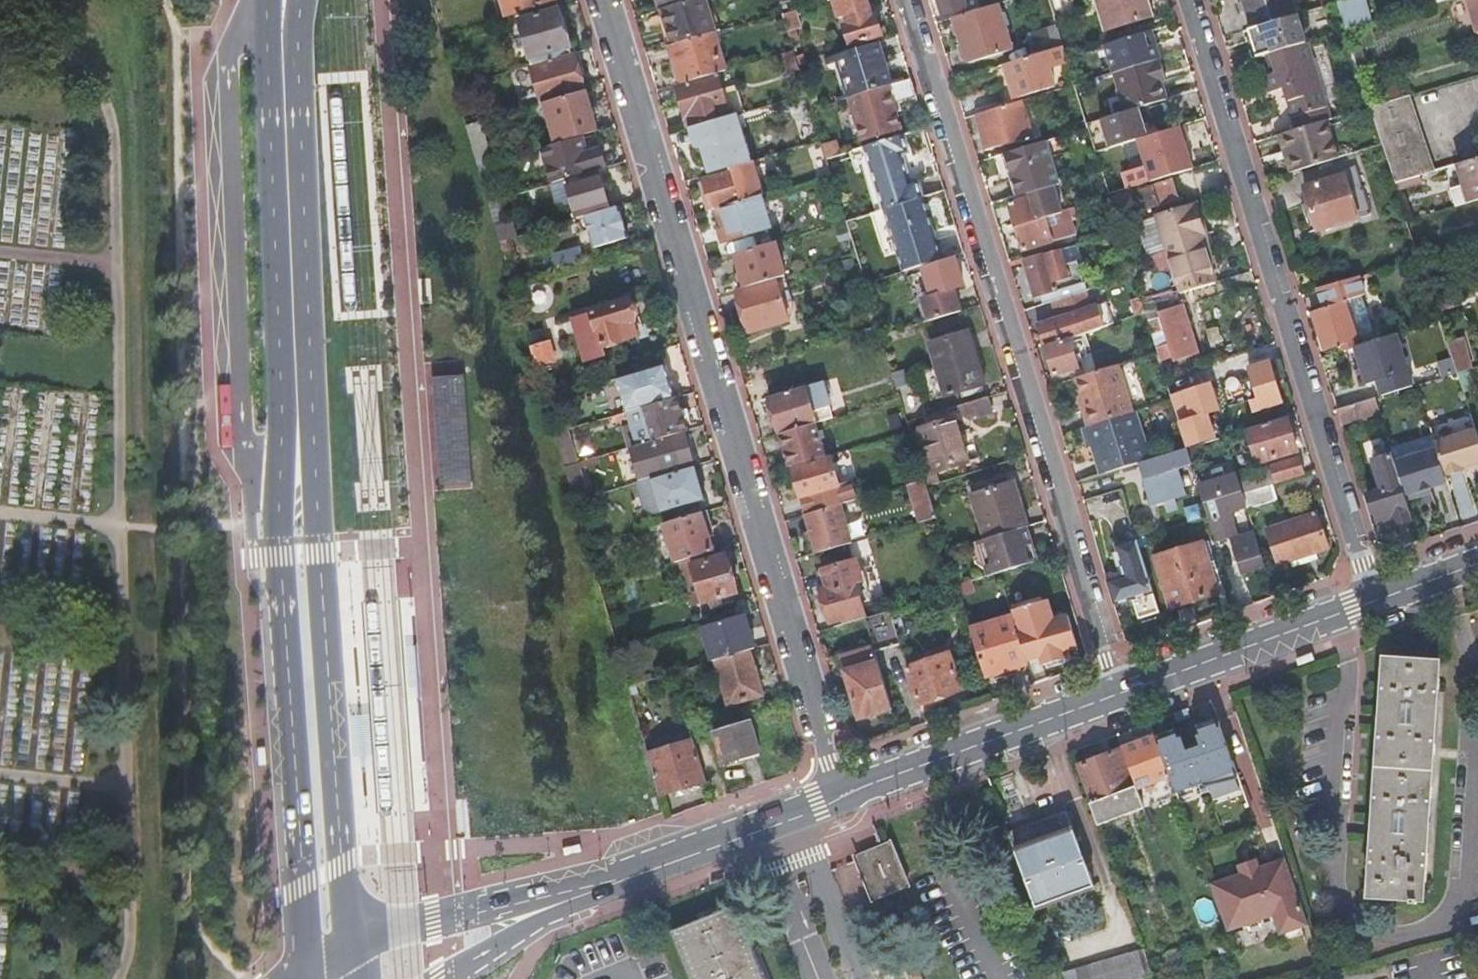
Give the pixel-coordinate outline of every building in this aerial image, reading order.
[(522,12),(555,3),(554,0),(519,0),(522,12)] [(694,0),(655,0),(658,10),(659,10),(694,0)] [(703,0),(694,0),(659,10),(661,15),(669,47),(713,34),(706,9),(703,0)] [(865,0),(832,0),(838,20),(845,18),(847,26),(844,27),(849,47),(881,37),(875,18),(871,19),(865,0)] [(943,17),(965,11),(962,0),(938,0),(943,17)] [(1053,18),(1056,17),(1063,42),(1078,38),(1067,0),(1048,0),(1053,18)] [(1152,18),(1147,0),(1095,0),(1104,32),(1152,18)] [(1295,17),(1290,0),(1242,0),(1243,4),(1246,13),(1250,26),(1271,20),(1272,24),(1295,17)] [(1345,33),(1370,25),(1362,0),(1350,0),(1335,5),(1345,33)] [(1477,35),(1477,0),(1466,0),(1477,35)] [(1010,48),(997,5),(954,19),(968,61),(1010,48)] [(711,8),(706,9),(713,34),(718,32),(711,8)] [(531,66),(571,55),(557,11),(518,21),(531,66)] [(799,29),(794,12),(781,16),(783,24),(786,33),(794,30),(799,29)] [(669,47),(661,15),(655,17),(664,49),(669,47)] [(1264,58),(1267,57),(1304,45),(1305,45),(1296,17),(1295,17),(1272,24),(1248,31),(1252,43),(1258,41),(1264,58)] [(786,33),(783,24),(765,29),(770,47),(789,42),(786,33)] [(1063,48),(1056,28),(1041,33),(1026,37),(1033,57),(1047,53),(1063,48)] [(786,33),(789,42),(789,43),(797,41),(794,30),(786,33)] [(715,75),(724,72),(713,34),(669,47),(680,85),(715,75)] [(1126,39),(1110,44),(1118,73),(1155,61),(1151,47),(1147,48),(1143,34),(1126,39)] [(1252,43),(1257,60),(1264,58),(1258,41),(1252,43)] [(890,86),(877,44),(835,57),(837,64),(838,69),(834,70),(843,100),(848,99),(890,86)] [(1326,122),(1328,122),(1304,45),(1267,57),(1273,76),(1262,80),(1267,96),(1281,93),(1293,133),(1326,122)] [(1047,53),(1033,57),(1004,66),(1015,99),(1048,88),(1054,86),(1050,72),(1049,68),(1067,62),(1065,58),(1063,48),(1047,53)] [(529,67),(541,105),(546,104),(583,93),(571,55),(531,66),(529,67)] [(802,56),(794,58),(797,68),(804,66),(802,56)] [(837,64),(835,57),(823,60),(825,67),(837,64)] [(1118,73),(1113,74),(1124,113),(1159,102),(1166,100),(1161,84),(1165,82),(1159,60),(1155,61),(1118,73)] [(728,118),(715,75),(680,85),(675,87),(687,130),(728,118)] [(915,98),(909,80),(890,86),(848,99),(861,141),(900,130),(895,113),(892,105),(898,103),(915,98)] [(596,132),(584,93),(583,93),(546,104),(557,143),(596,132)] [(1382,146),(1395,185),(1434,173),(1409,97),(1370,109),(1375,123),(1382,146)] [(1159,102),(1124,113),(1101,121),(1110,149),(1146,138),(1141,121),(1163,115),(1159,102)] [(898,103),(892,105),(895,113),(900,111),(898,103)] [(1031,138),(1021,103),(977,117),(987,151),(1031,138)] [(737,115),(728,118),(687,130),(693,150),(700,148),(708,176),(727,170),(751,163),(752,163),(737,115)] [(1285,159),(1290,175),(1338,160),(1326,122),(1293,133),(1282,136),(1289,158),(1285,159)] [(907,155),(901,137),(847,153),(852,168),(859,166),(873,214),(882,211),(920,199),(915,182),(908,184),(900,157),(907,155)] [(558,147),(558,144),(538,150),(548,183),(571,177),(604,167),(599,151),(589,153),(585,140),(558,147)] [(1058,185),(1044,142),(1004,155),(1017,197),(1030,193),(1054,186),(1058,185)] [(1149,183),(1168,177),(1167,173),(1203,162),(1200,147),(1162,158),(1159,147),(1140,153),(1149,183)] [(1457,208),(1477,201),(1477,160),(1445,170),(1457,208)] [(752,168),(751,163),(727,170),(729,176),(703,184),(707,197),(701,199),(706,213),(711,212),(717,210),(741,203),(761,197),(755,180),(759,176),(757,169),(752,168)] [(476,168),(478,175),(492,171),(489,164),(476,168)] [(596,172),(565,181),(576,219),(583,218),(608,210),(596,172)] [(1318,232),(1359,220),(1345,178),(1305,190),(1318,232)] [(1161,207),(1179,200),(1172,181),(1154,187),(1161,207)] [(707,197),(703,184),(698,185),(701,199),(707,197)] [(1062,212),(1054,186),(1030,193),(1031,197),(1009,204),(1024,251),(1051,244),(1044,218),(1062,212)] [(771,230),(761,197),(741,203),(717,210),(722,226),(717,227),(720,237),(721,242),(723,252),(725,258),(734,255),(770,244),(767,231),(771,230)] [(921,199),(920,199),(882,211),(901,273),(905,272),(923,266),(940,261),(936,246),(921,199)] [(1201,235),(1205,234),(1196,205),(1157,218),(1166,247),(1201,235)] [(627,239),(618,207),(608,210),(583,218),(592,249),(627,239)] [(494,229),(498,243),(508,240),(514,238),(510,224),(494,229)] [(1215,283),(1201,235),(1166,247),(1173,269),(1180,294),(1215,283)] [(498,243),(505,267),(515,264),(508,240),(498,243)] [(774,243),(770,244),(734,255),(744,289),(775,280),(784,277),(774,243)] [(1173,269),(1166,247),(1149,251),(1158,274),(1173,269)] [(552,256),(557,273),(583,265),(579,249),(552,256)] [(1085,292),(1086,291),(1077,263),(1065,267),(1060,251),(1025,262),(1036,297),(1041,295),(1044,305),(1060,299),(1085,292)] [(863,285),(854,256),(841,260),(851,293),(865,289),(863,285)] [(929,322),(960,312),(953,289),(962,286),(954,260),(922,270),(931,296),(922,298),(929,322)] [(1339,347),(1340,353),(1355,349),(1359,347),(1344,303),(1362,297),(1366,296),(1361,281),(1361,279),(1344,284),(1321,291),(1318,292),(1324,310),(1311,314),(1324,352),(1339,347)] [(775,280),(744,289),(737,291),(747,324),(750,333),(787,323),(785,313),(775,280)] [(1090,310),(1085,292),(1060,299),(1063,308),(1055,310),(1057,315),(1053,316),(1037,322),(1045,347),(1069,339),(1102,329),(1095,308),(1090,310)] [(1362,297),(1344,303),(1357,339),(1374,334),(1362,297)] [(591,312),(591,313),(572,319),(584,362),(604,356),(601,347),(636,337),(632,322),(634,322),(628,301),(591,312)] [(1141,305),(1140,302),(1130,305),(1135,319),(1145,316),(1141,305)] [(1159,317),(1148,320),(1159,355),(1171,352),(1173,360),(1197,353),(1182,304),(1158,311),(1159,317)] [(525,336),(528,348),(535,347),(549,342),(545,330),(525,336)] [(945,397),(983,385),(966,332),(929,344),(945,397)] [(1359,347),(1355,349),(1367,388),(1409,374),(1397,336),(1359,347)] [(1457,373),(1472,368),(1463,337),(1447,342),(1449,347),(1452,357),(1457,373)] [(1069,339),(1045,347),(1055,376),(1078,369),(1069,339)] [(549,342),(535,347),(540,366),(554,362),(549,342)] [(1431,381),(1457,373),(1452,357),(1426,365),(1431,381)] [(1255,411),(1283,403),(1270,362),(1250,368),(1259,400),(1252,402),(1255,411)] [(664,365),(621,378),(628,398),(641,395),(645,407),(677,398),(683,396),(680,382),(670,384),(664,365)] [(1132,413),(1117,365),(1075,379),(1085,409),(1082,410),(1087,427),(1130,414),(1132,413)] [(1466,370),(1457,373),(1463,391),(1472,388),(1466,370)] [(467,382),(437,382),(440,477),(470,476),(467,382)] [(815,424),(816,424),(812,412),(829,407),(822,383),(771,398),(769,399),(779,435),(815,424)] [(1211,384),(1170,397),(1171,401),(1185,447),(1215,437),(1209,414),(1219,411),(1211,384)] [(683,433),(686,432),(683,421),(681,412),(677,398),(645,407),(642,408),(652,442),(671,436),(683,433)] [(1337,410),(1342,424),(1380,412),(1376,398),(1337,410)] [(969,420),(991,413),(987,400),(965,408),(969,420)] [(611,411),(612,417),(631,411),(630,406),(611,411)] [(1130,414),(1087,427),(1082,429),(1088,449),(1096,447),(1099,457),(1105,474),(1139,464),(1145,462),(1130,414)] [(1297,453),(1286,418),(1247,430),(1258,464),(1297,453)] [(924,444),(913,447),(923,480),(925,486),(936,482),(934,473),(966,463),(953,420),(920,431),(924,444)] [(815,424),(779,435),(789,469),(825,458),(815,424)] [(1395,462),(1402,486),(1405,496),(1447,483),(1445,476),(1464,470),(1464,468),(1477,463),(1477,436),(1476,429),(1435,442),(1436,449),(1395,462)] [(652,479),(693,467),(687,448),(683,433),(671,436),(652,442),(631,448),(640,482),(652,479)] [(1096,447),(1088,449),(1091,459),(1099,457),(1096,447)] [(1186,449),(1145,462),(1139,464),(1152,506),(1164,502),(1186,495),(1177,469),(1191,465),(1186,449)] [(1271,472),(1238,482),(1241,494),(1271,485),(1304,475),(1299,458),(1270,467),(1271,472)] [(792,472),(805,516),(825,510),(839,505),(850,502),(857,500),(851,482),(838,486),(829,460),(792,472)] [(563,468),(573,502),(586,498),(576,465),(563,468)] [(703,500),(694,469),(690,470),(671,475),(665,477),(662,478),(657,479),(653,480),(652,479),(640,482),(636,484),(640,500),(643,510),(653,515),(660,513),(677,508),(683,506),(703,500)] [(1238,482),(1235,474),(1197,486),(1207,518),(1214,541),(1228,537),(1239,574),(1264,567),(1254,536),(1238,541),(1236,536),(1234,530),(1232,523),(1229,514),(1246,508),(1241,494),(1238,482)] [(935,520),(925,488),(925,486),(923,480),(908,485),(920,524),(935,520)] [(1026,527),(1027,527),(1013,483),(972,496),(985,540),(1022,528),(1026,527)] [(1271,485),(1241,494),(1246,508),(1275,499),(1271,485)] [(1389,528),(1413,521),(1405,496),(1402,486),(1369,496),(1373,510),(1374,514),(1375,514),(1379,523),(1387,521),(1389,528)] [(1164,502),(1165,509),(1168,512),(1173,512),(1176,510),(1177,505),(1175,499),(1164,502)] [(640,500),(631,502),(634,513),(643,510),(640,500)] [(851,544),(839,505),(825,510),(805,516),(817,554),(851,544)] [(663,524),(674,563),(678,562),(706,554),(712,552),(707,536),(714,534),(707,513),(701,515),(700,513),(663,524)] [(1280,564),(1327,548),(1317,515),(1269,529),(1280,564)] [(1216,594),(1195,521),(1149,534),(1171,608),(1216,594)] [(1036,562),(1026,527),(1022,528),(985,540),(983,541),(977,542),(988,577),(999,573),(1036,562)] [(1159,613),(1137,542),(1117,548),(1118,553),(1126,578),(1120,580),(1107,583),(1113,604),(1132,598),(1138,620),(1159,613)] [(1126,578),(1118,553),(1112,554),(1120,580),(1126,578)] [(708,561),(706,554),(678,562),(688,598),(701,595),(703,603),(709,601),(711,609),(721,606),(719,598),(736,593),(725,556),(708,561)] [(828,587),(861,577),(857,562),(845,566),(836,569),(824,573),(828,587)] [(863,583),(861,577),(828,587),(829,591),(822,593),(830,623),(851,617),(853,622),(866,619),(855,586),(863,583)] [(970,582),(956,587),(958,592),(959,597),(973,592),(970,582)] [(961,602),(959,597),(958,592),(943,596),(946,606),(961,602)] [(701,595),(688,598),(691,607),(703,603),(701,595)] [(894,610),(866,619),(873,647),(874,651),(903,642),(894,610)] [(1017,631),(1013,615),(969,629),(984,678),(1028,665),(1027,662),(1017,631)] [(744,616),(722,622),(728,641),(724,642),(728,657),(749,650),(754,649),(744,616)] [(1068,617),(1017,631),(1027,662),(1076,648),(1068,617)] [(1441,639),(1416,638),(1415,660),(1439,662),(1441,639)] [(892,710),(874,651),(873,647),(841,657),(859,720),(892,710)] [(728,657),(715,661),(728,706),(763,695),(749,650),(728,657)] [(919,706),(962,691),(948,654),(907,669),(919,706)] [(1368,897),(1422,900),(1439,662),(1415,660),(1384,658),(1368,897)] [(1154,735),(1166,768),(1210,752),(1198,719),(1154,735)] [(760,752),(750,720),(714,731),(724,763),(760,752)] [(1136,788),(1169,776),(1166,768),(1154,735),(1121,748),(1136,788)] [(647,754),(659,796),(705,782),(693,741),(647,754)] [(1143,807),(1136,788),(1121,748),(1078,763),(1091,801),(1087,802),(1096,825),(1143,807)] [(1227,815),(1246,809),(1230,764),(1229,764),(1211,769),(1227,815)] [(1169,776),(1136,788),(1143,807),(1176,795),(1169,776)] [(1064,813),(1008,834),(1027,885),(1083,865),(1064,813)] [(875,894),(901,884),(887,848),(861,858),(875,894)] [(1278,934),(1307,924),(1285,859),(1258,868),(1256,869),(1259,876),(1245,881),(1242,874),(1241,874),(1208,885),(1225,931),(1271,915),(1278,934)] [(737,913),(673,938),(690,978),(764,978),(737,913)] [(1059,972),(1062,978),(1139,978),(1152,975),(1142,948),(1059,972)]
